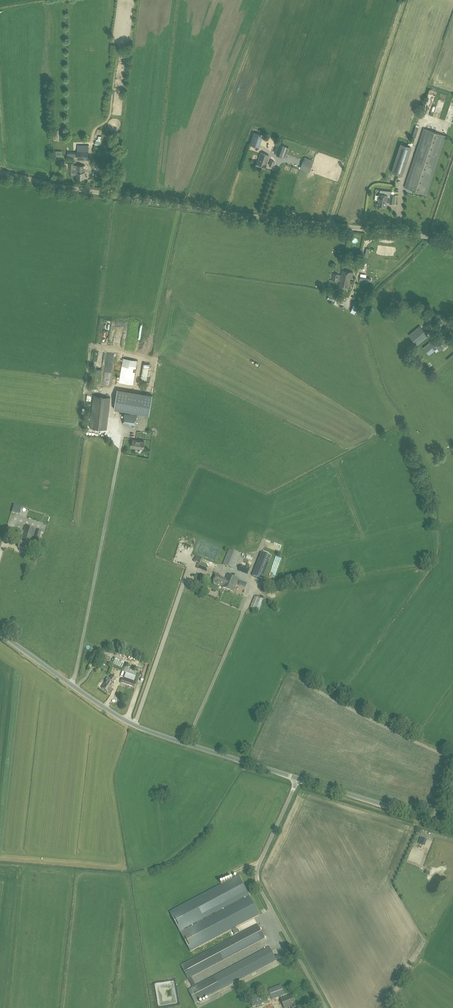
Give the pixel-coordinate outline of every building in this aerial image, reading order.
[(428,189),(443,133),(422,127),(413,159),(415,160),(419,162),(417,168),(421,169),(420,175),(424,176),(422,183),(425,183),(423,187),(428,189)] [(253,133),(249,144),(258,147),(262,135),(253,133)] [(392,172),(401,175),(411,146),(401,143),(392,172)] [(78,145),(78,159),(89,159),(89,145),(78,145)] [(282,156),(285,146),(280,145),(276,154),(282,156)] [(270,156),(261,152),(256,165),(265,168),(270,156)] [(309,172),(314,160),(304,157),(300,169),(309,172)] [(69,163),(69,175),(76,175),(76,178),(85,178),(85,165),(74,165),(74,163),(69,163)] [(379,194),(378,205),(386,206),(387,201),(390,202),(390,203),(394,203),(395,195),(391,194),(391,197),(387,197),(387,195),(379,194)] [(342,270),(341,275),(340,281),(339,285),(349,287),(351,278),(352,278),(353,272),(342,270)] [(327,299),(330,300),(330,301),(334,303),(334,304),(339,306),(342,298),(329,294),(327,299)] [(358,315),(359,313),(361,308),(354,305),(351,312),(358,315)] [(434,325),(439,329),(443,324),(442,323),(443,322),(440,319),(434,325)] [(420,326),(409,335),(416,344),(427,335),(420,326)] [(432,341),(429,344),(423,348),(426,351),(431,347),(434,350),(437,347),(436,347),(438,345),(442,349),(448,344),(442,337),(434,344),(432,341)] [(133,384),(137,364),(137,360),(123,358),(123,362),(119,382),(133,384)] [(113,407),(122,408),(125,389),(116,388),(113,407)] [(140,409),(143,392),(130,390),(127,407),(140,409)] [(144,394),(141,414),(149,415),(152,395),(144,394)] [(94,395),(91,418),(90,428),(106,430),(108,419),(110,397),(94,395)] [(125,413),(123,423),(135,426),(137,414),(133,414),(125,413)] [(132,447),(136,447),(135,449),(138,450),(138,448),(143,449),(145,441),(133,439),(132,447)] [(28,514),(30,506),(15,502),(13,510),(28,514)] [(31,544),(35,529),(25,526),(23,531),(16,529),(13,539),(20,541),(18,548),(29,551),(31,544)] [(36,533),(35,537),(33,543),(37,545),(39,539),(39,538),(40,534),(42,530),(38,529),(36,533)] [(234,569),(240,553),(229,549),(223,564),(234,569)] [(272,556),(261,552),(253,572),(252,576),(258,577),(262,579),(272,556)] [(209,567),(199,563),(198,568),(207,572),(209,567)] [(241,565),(239,571),(248,574),(250,568),(241,565)] [(213,582),(223,586),(226,579),(216,575),(213,582)] [(228,575),(226,579),(223,586),(223,587),(234,592),(239,579),(228,575)] [(187,583),(199,588),(202,580),(198,579),(196,582),(189,579),(187,583)] [(261,599),(255,596),(250,607),(256,610),(261,599)] [(270,608),(274,612),(278,608),(274,604),(270,608)] [(124,660),(135,665),(138,659),(126,654),(124,660)] [(115,658),(113,664),(122,668),(124,662),(115,658)] [(137,672),(127,668),(124,678),(134,681),(137,672)] [(112,687),(114,683),(113,682),(116,678),(112,675),(110,678),(107,677),(104,682),(106,683),(102,688),(108,693),(111,695),(114,690),(111,689),(112,687)] [(123,678),(121,682),(121,683),(133,688),(135,682),(123,678)] [(193,950),(259,915),(238,876),(173,911),(169,913),(189,952),(193,950)] [(193,987),(191,989),(188,990),(195,1003),(198,1002),(276,960),(269,947),(196,986),(191,977),(265,938),(258,925),(181,965),(188,979),(193,987)] [(270,993),(283,989),(281,984),(268,989),(270,993)] [(283,989),(270,993),(272,999),(285,995),(283,989)] [(260,993),(249,997),(253,1007),(264,1003),(260,993)] [(296,1007),(292,995),(281,999),(284,1007),(287,1007),(291,1006),(292,1007),(293,1007),(296,1007)]
